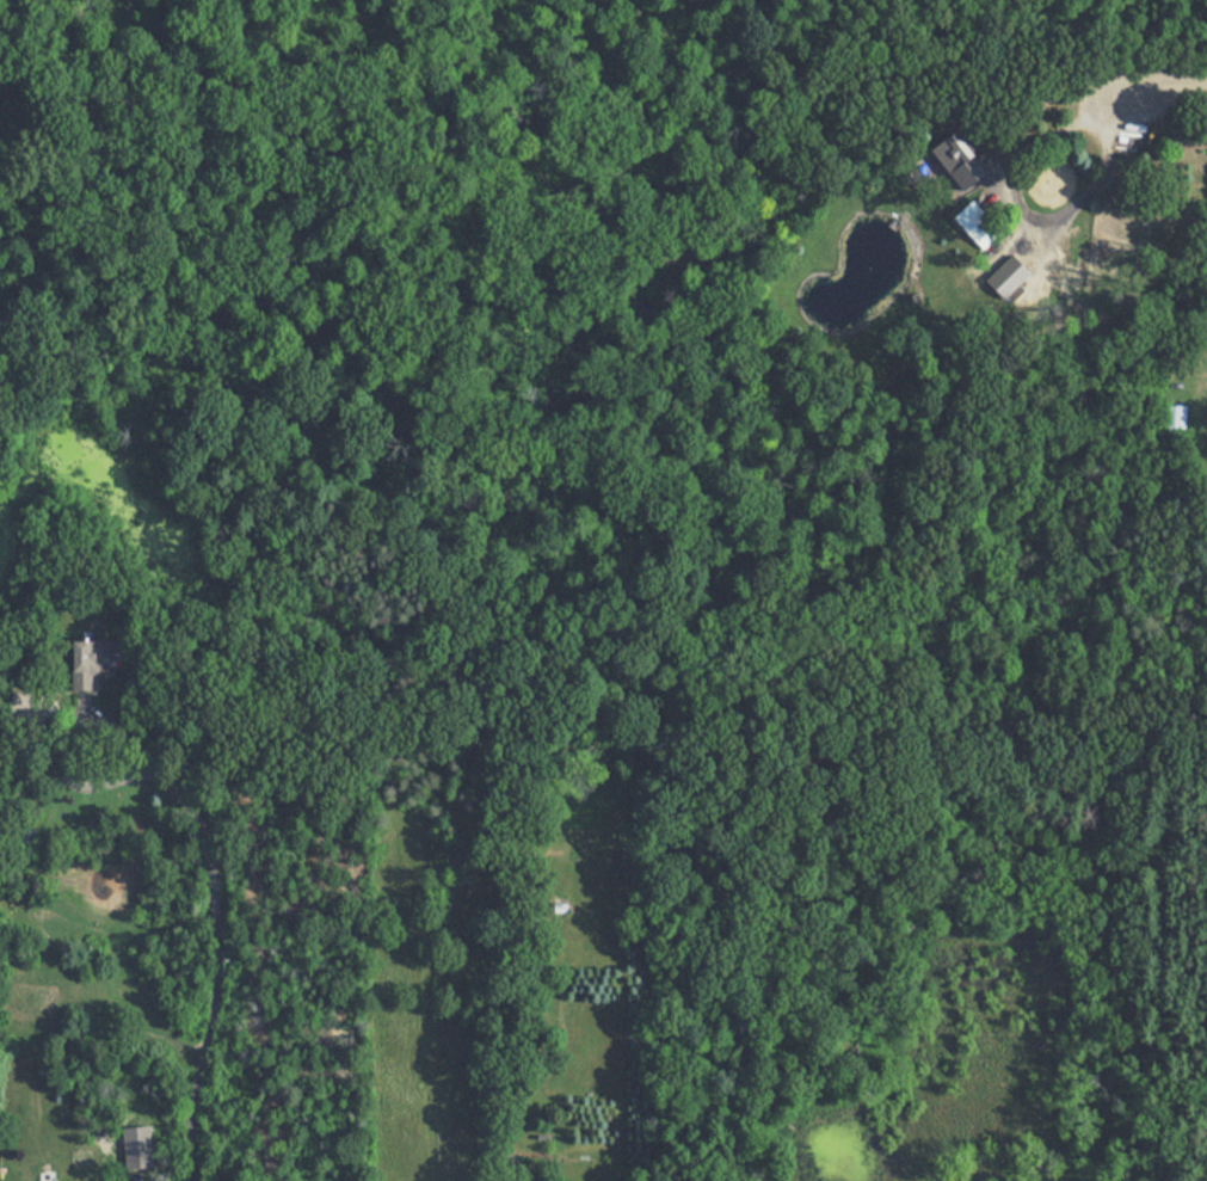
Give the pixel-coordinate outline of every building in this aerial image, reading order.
[(931,147),(949,174),(977,156),(959,129),(931,147)] [(1001,232),(973,200),(953,218),(982,250),(1001,232)] [(1163,432),(1186,432),(1186,405),(1163,405),(1163,432)] [(74,639),(74,690),(95,690),(95,672),(110,672),(110,654),(122,654),(123,639),(74,639)]
